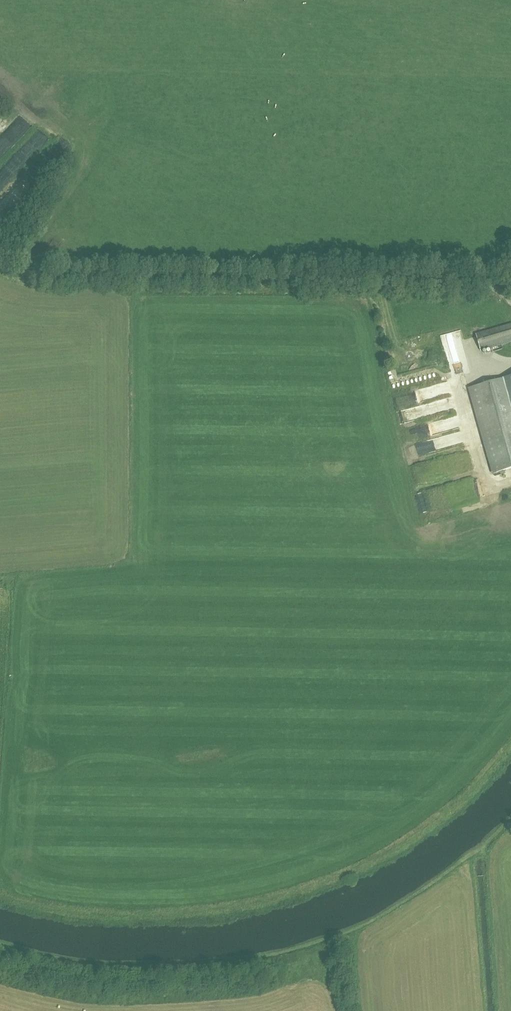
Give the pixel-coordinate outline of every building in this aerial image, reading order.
[(11,146),(0,135),(0,157),(11,146)] [(47,152),(53,160),(62,151),(56,144),(47,152)] [(38,164),(30,157),(16,172),(10,166),(0,177),(0,204),(38,164)] [(479,345),(510,336),(510,318),(475,328),(479,345)] [(509,377),(469,388),(493,474),(510,469),(510,377),(509,377)] [(395,397),(399,409),(406,406),(402,394),(395,397)] [(458,410),(455,396),(439,400),(442,414),(458,410)] [(427,441),(412,446),(417,459),(431,453),(427,441)] [(434,490),(424,493),(428,509),(438,506),(434,490)]
